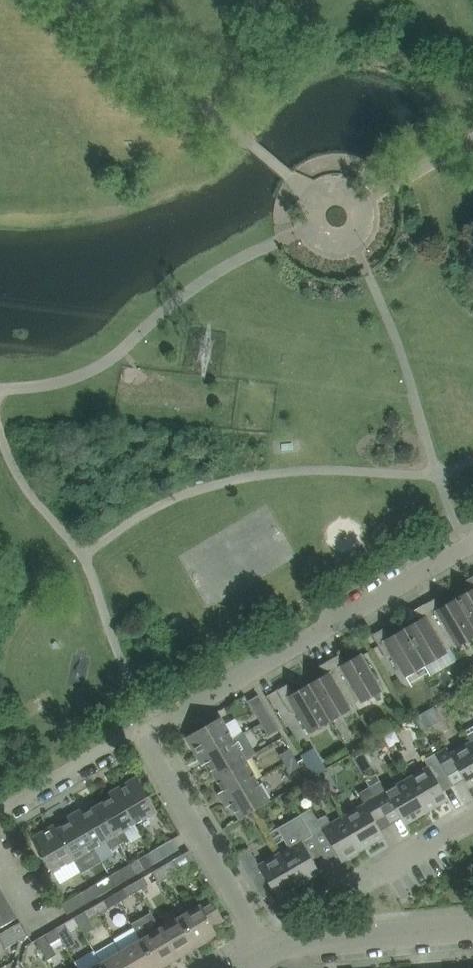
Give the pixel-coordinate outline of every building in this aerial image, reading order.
[(456,599),(472,627),(472,577),(466,581),(471,590),(456,599)] [(472,638),(472,627),(456,599),(441,607),(436,598),(425,605),(450,648),(454,645),(456,648),(472,638)] [(419,620),(405,629),(426,665),(447,652),(446,650),(450,648),(425,605),(414,611),(419,620)] [(404,678),(426,665),(405,629),(389,637),(384,628),(374,634),(373,633),(372,634),(385,657),(390,654),(404,678)] [(340,654),(329,660),(355,703),(359,701),(360,703),(383,690),(362,654),(345,663),(340,654)] [(309,684),(330,721),(352,708),(350,706),(355,703),(329,660),(318,666),(324,676),(309,684)] [(309,684),(293,693),(288,684),(278,690),(278,689),(276,690),(290,713),(295,710),(308,734),(330,721),(309,684)] [(258,718),(263,727),(274,721),(268,712),(258,718)] [(203,756),(234,738),(222,716),(186,737),(199,759),(203,757),(203,756)] [(274,721),(263,727),(268,736),(279,730),(274,721)] [(464,731),(471,742),(472,746),(472,726),(464,731)] [(203,757),(215,777),(246,759),(255,754),(243,733),(234,738),(203,756),(203,757)] [(435,754),(450,779),(453,785),(464,779),(469,788),(472,786),(472,746),(471,742),(450,754),(446,747),(435,754)] [(290,749),(280,755),(285,764),(295,758),(290,749)] [(440,785),(450,779),(435,754),(424,760),(428,767),(407,779),(427,813),(448,800),(440,785)] [(10,774),(0,758),(0,780),(10,774)] [(300,766),(295,758),(285,764),(290,772),(300,766)] [(215,777),(227,798),(258,780),(246,759),(215,777)] [(376,774),(365,780),(369,787),(376,799),(386,817),(390,823),(401,817),(405,825),(427,813),(407,779),(386,791),(380,781),(376,774)] [(136,824),(140,821),(157,811),(137,776),(115,789),(117,794),(118,793),(136,824)] [(270,802),(258,780),(227,798),(239,819),(257,809),(270,802)] [(364,804),(343,816),(363,849),(384,837),(380,829),(376,823),(386,817),(376,799),(369,787),(358,793),(364,804)] [(111,798),(97,805),(115,836),(120,844),(128,839),(131,843),(142,836),(135,824),(136,824),(118,793),(117,794),(111,798)] [(83,814),(76,818),(94,848),(106,841),(111,849),(120,844),(115,836),(97,805),(83,814)] [(363,849),(343,816),(331,823),(326,815),(318,820),(311,809),(300,815),(312,836),(323,829),(342,862),(363,849)] [(299,887),(321,874),(316,866),(302,842),(312,836),(300,815),(290,821),(293,826),(280,833),(289,848),(280,853),(299,887)] [(56,829),(56,830),(73,860),(80,872),(81,872),(101,860),(94,848),(76,818),(70,822),(56,829)] [(32,838),(42,855),(52,872),(73,860),(56,830),(56,829),(54,825),(32,838)] [(173,839),(148,854),(153,864),(179,849),(173,839)] [(278,899),(299,887),(280,853),(259,865),(249,849),(238,855),(253,881),(264,874),(278,899)] [(145,869),(153,864),(148,854),(139,859),(145,869)] [(158,883),(177,872),(171,861),(152,872),(158,883)] [(111,875),(117,885),(126,880),(137,874),(131,863),(120,870),(111,875)] [(102,880),(108,890),(117,885),(111,875),(102,880)] [(144,877),(134,883),(139,891),(149,885),(144,877)] [(124,889),(128,897),(139,891),(134,883),(124,889)] [(61,904),(67,914),(96,898),(90,887),(61,904)] [(211,899),(180,917),(198,947),(218,935),(213,927),(224,920),(211,899)] [(105,900),(95,906),(99,914),(109,908),(105,900)] [(18,917),(12,906),(0,913),(0,925),(1,927),(18,917)] [(89,920),(99,914),(95,906),(84,912),(89,920)] [(79,925),(75,917),(70,920),(64,923),(69,931),(79,925)] [(180,917),(160,928),(178,959),(198,947),(180,917)] [(131,923),(141,940),(157,967),(162,967),(178,959),(160,928),(151,934),(141,918),(131,923)] [(20,940),(29,935),(21,922),(13,927),(20,940)] [(45,935),(50,943),(60,937),(55,929),(45,935)] [(121,951),(131,967),(157,967),(141,940),(121,951)] [(121,951),(101,963),(104,967),(131,967),(121,951)]
